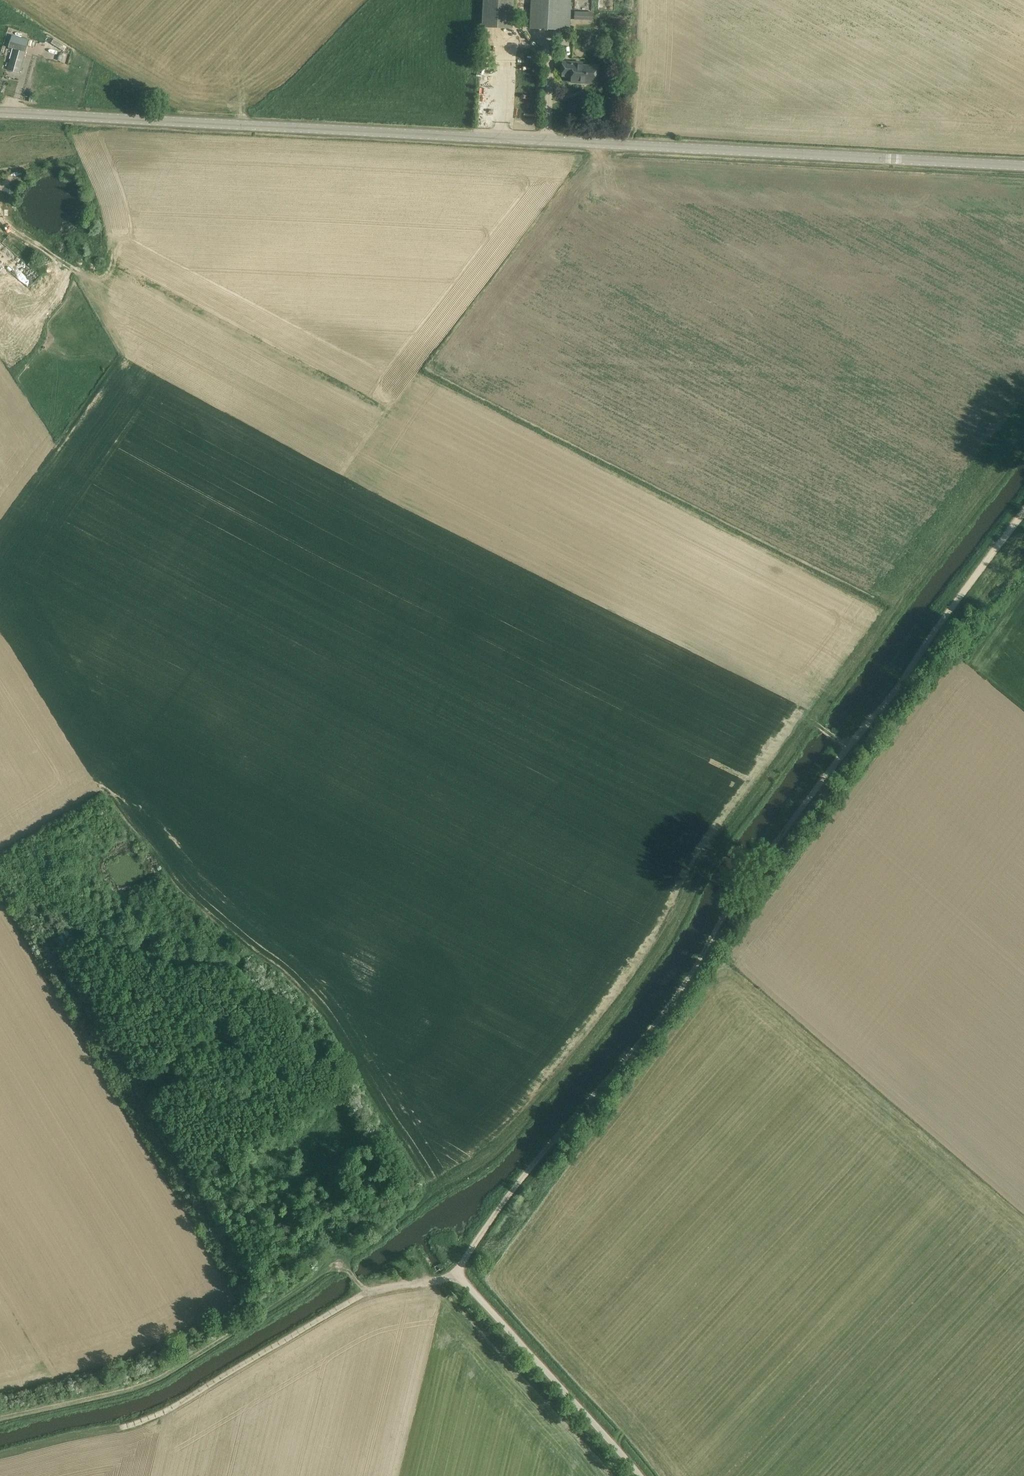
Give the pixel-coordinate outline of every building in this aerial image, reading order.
[(481,26),(511,28),(513,0),(483,0),(481,26)] [(571,0),(531,0),(530,28),(569,30),(571,0)] [(592,20),(593,12),(575,11),(575,19),(592,20)] [(14,49),(8,70),(19,73),(29,40),(12,35),(9,48),(14,49)] [(563,62),(562,75),(571,76),(571,82),(595,84),(596,67),(582,66),(582,63),(563,62)] [(39,273),(28,267),(21,279),(33,285),(39,273)]
